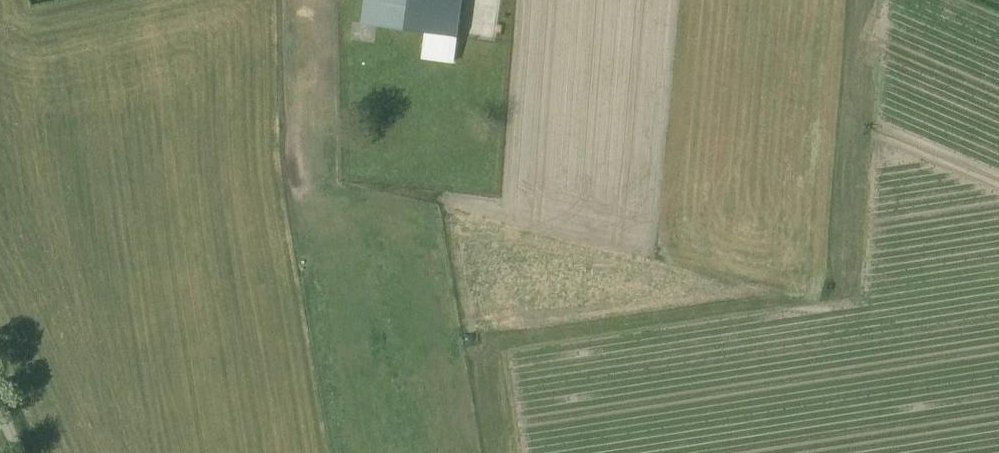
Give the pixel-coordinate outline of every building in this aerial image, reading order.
[(361,24),(425,32),(421,57),(454,61),(462,0),(365,0),(361,24)]
